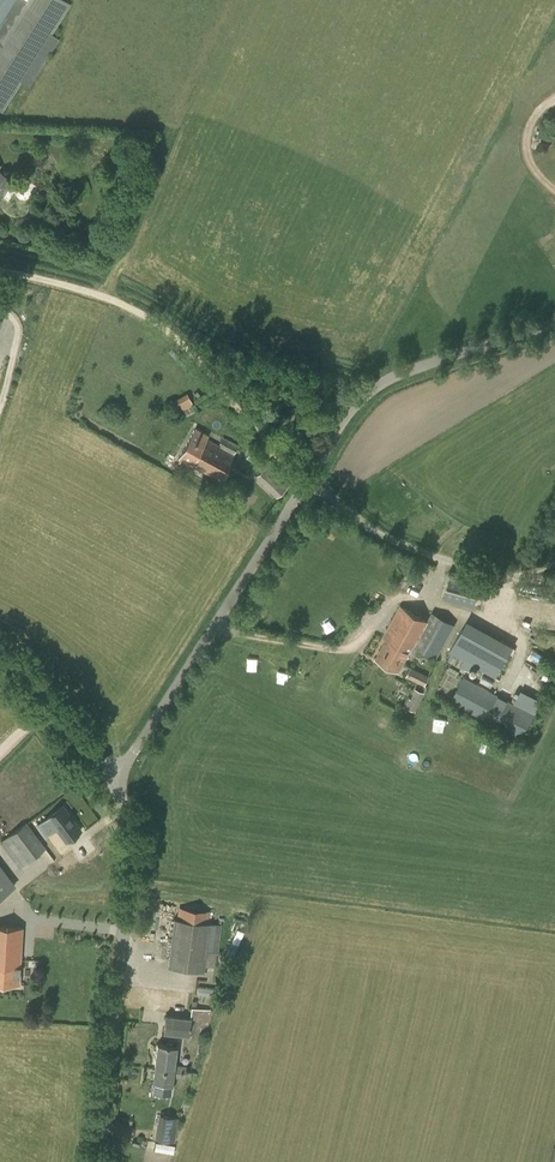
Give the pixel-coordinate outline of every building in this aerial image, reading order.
[(1,113),(21,81),(29,87),(60,39),(52,34),(71,5),(62,0),(29,0),(27,2),(23,0),(0,0),(0,112),(1,113)] [(3,198),(14,181),(0,172),(0,195),(3,198)] [(189,396),(174,404),(178,412),(193,404),(189,396)] [(219,481),(233,455),(206,440),(209,436),(196,429),(179,459),(219,481)] [(280,473),(266,487),(276,497),(291,483),(280,473)] [(474,608),(480,583),(451,575),(444,600),(474,608)] [(436,659),(454,625),(432,612),(428,621),(400,606),(383,638),(387,640),(376,659),(399,672),(413,646),(436,659)] [(496,678),(514,646),(467,620),(449,652),(496,678)] [(424,686),(430,676),(411,667),(406,678),(424,686)] [(522,741),(535,716),(463,676),(450,702),(522,741)] [(421,701),(425,693),(415,689),(412,697),(421,701)] [(66,842),(81,830),(63,806),(37,826),(46,837),(56,829),(66,842)] [(46,849),(26,822),(0,842),(0,843),(19,869),(46,849)] [(14,886),(0,868),(0,897),(14,886)] [(218,955),(221,925),(207,923),(209,911),(180,907),(178,919),(173,919),(168,967),(205,972),(206,966),(216,967),(217,955),(218,955)] [(23,928),(0,926),(0,984),(19,985),(23,928)] [(198,994),(213,996),(214,987),(199,986),(198,994)] [(192,1008),(191,1018),(165,1015),(163,1033),(190,1036),(190,1034),(206,1036),(214,1011),(192,1008)] [(158,1044),(155,1069),(185,1072),(186,1065),(174,1064),(177,1046),(158,1044)] [(185,1072),(155,1069),(154,1082),(153,1090),(170,1091),(171,1084),(172,1084),(173,1077),(185,1078),(185,1072)] [(159,1114),(155,1139),(175,1142),(180,1118),(159,1114)] [(175,1152),(176,1143),(157,1141),(156,1150),(175,1152)]
